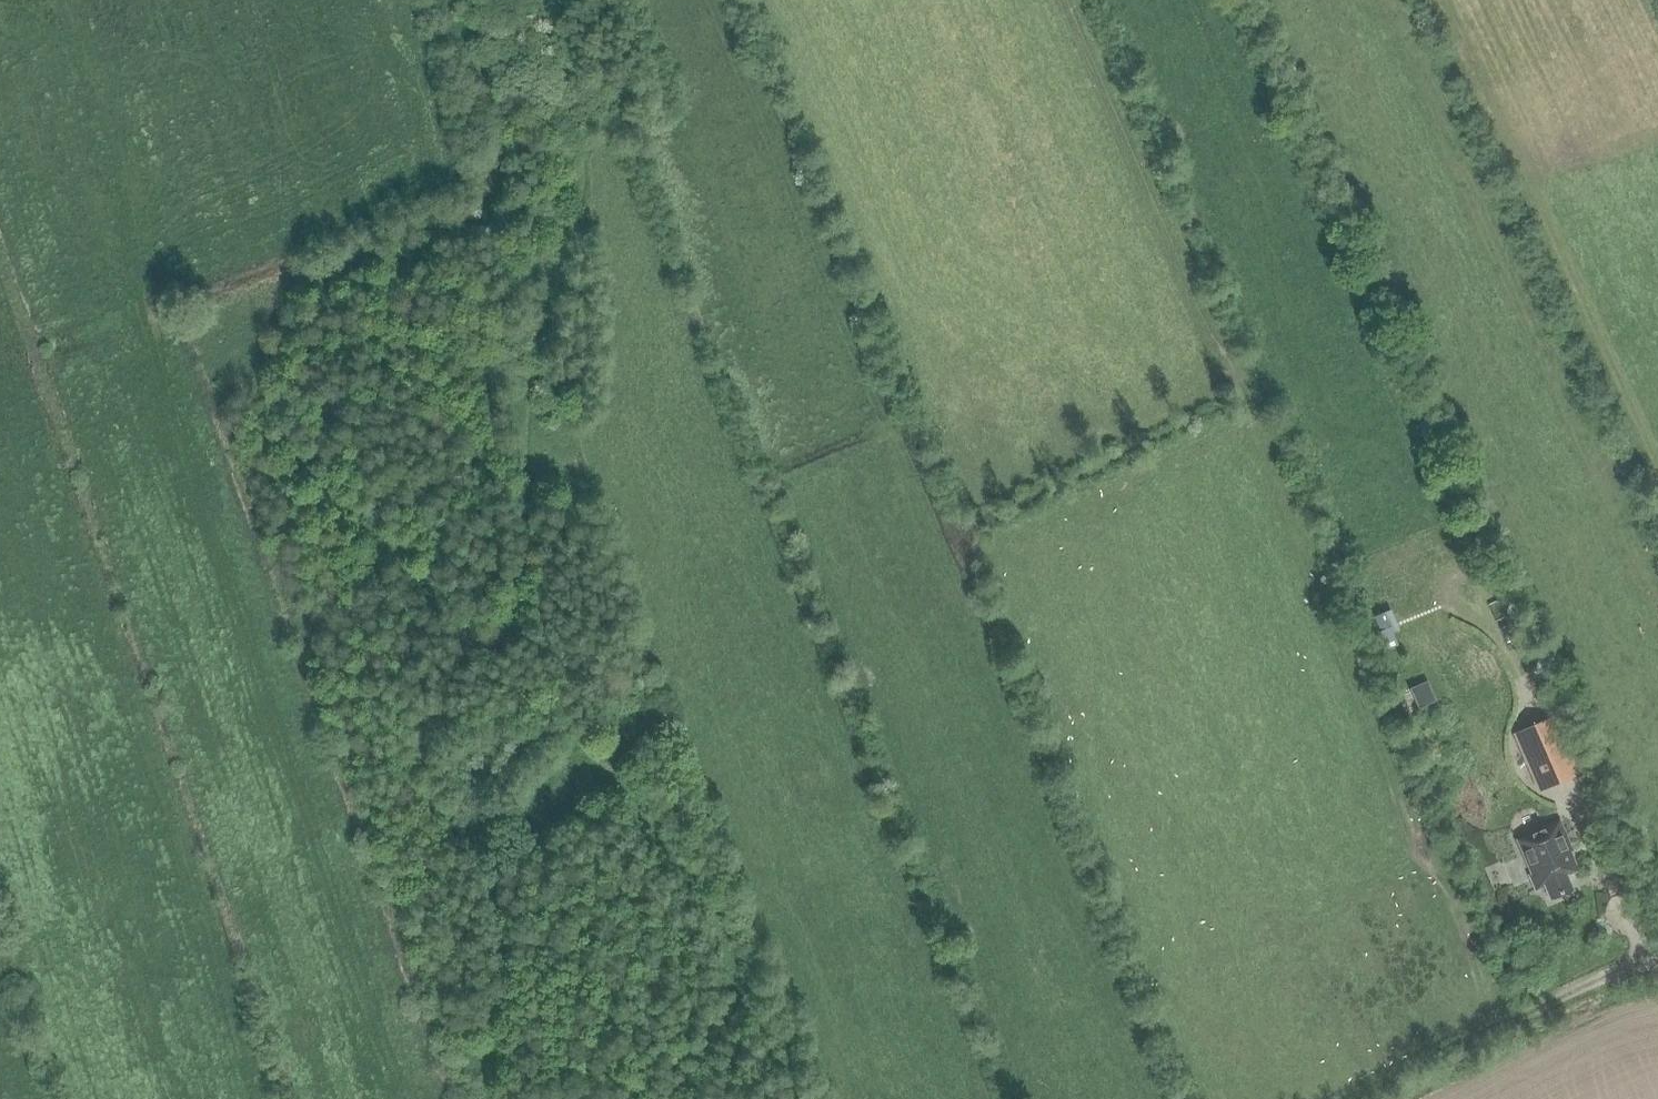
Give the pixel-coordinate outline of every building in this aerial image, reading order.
[(1432,678),(1415,685),(1423,707),(1441,700),(1432,678)] [(1512,733),(1538,792),(1581,773),(1555,714),(1512,733)] [(1543,830),(1517,841),(1531,876),(1529,877),(1535,890),(1544,886),(1550,900),(1571,891),(1565,876),(1576,871),(1568,852),(1571,851),(1558,822),(1542,829),(1543,830)]
